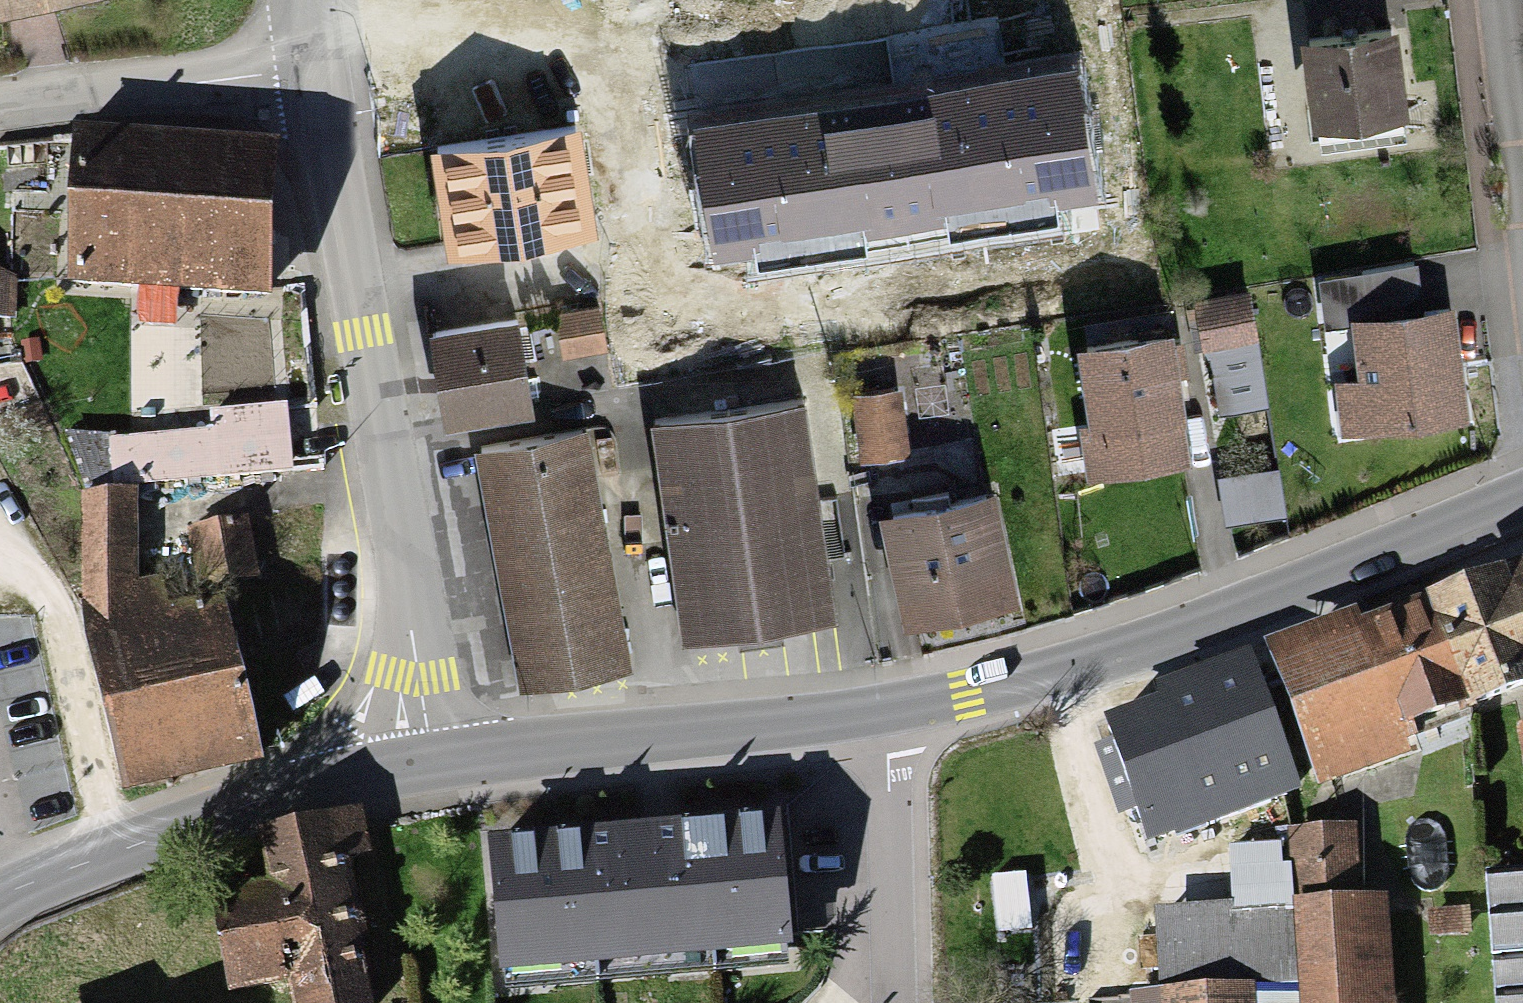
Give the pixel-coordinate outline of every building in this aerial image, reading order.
[(112,0),(0,0),(0,19),(112,0)] [(1305,49),(1310,131),(1409,124),(1403,42),(1305,49)] [(1083,61),(689,131),(711,253),(1105,183),(1083,61)] [(578,113),(437,134),(452,235),(594,213),(578,113)] [(268,158),(71,152),(66,296),(264,302),(268,158)] [(1355,369),(1335,372),(1342,425),(1468,410),(1454,294),(1418,298),(1413,260),(1319,271),(1325,323),(1350,320),(1355,369)] [(1268,398),(1243,288),(1195,299),(1219,409),(1268,398)] [(599,299),(556,308),(565,351),(608,342),(599,299)] [(519,308),(436,320),(449,410),(533,397),(519,308)] [(1170,315),(1076,329),(1092,471),(1190,458),(1170,315)] [(855,386),(864,453),(909,447),(900,381),(855,386)] [(804,391),(649,411),(679,633),(834,612),(804,391)] [(292,473),(290,400),(199,403),(200,428),(110,431),(112,479),(292,473)] [(580,442),(472,461),(512,690),(621,671),(580,442)] [(1275,458),(1220,464),(1226,516),(1281,510),(1275,458)] [(993,474),(880,495),(902,607),(1015,586),(993,474)] [(75,623),(88,623),(88,651),(114,790),(258,759),(226,607),(163,612),(159,592),(129,593),(136,490),(85,490),(75,623)] [(248,516),(190,527),(201,586),(259,575),(248,516)] [(1424,593),(1462,700),(1522,679),(1522,557),(1424,593)] [(1347,608),(1268,636),(1321,783),(1411,751),(1401,721),(1462,700),(1424,593),(1352,619),(1347,608)] [(1252,646),(1156,679),(1161,692),(1105,711),(1148,837),(1299,787),(1252,646)] [(780,814),(489,835),(499,972),(790,950),(780,814)] [(351,824),(255,845),(269,906),(215,918),(232,996),(287,984),(291,1002),(370,1002),(338,862),(359,857),(351,824)] [(1292,829),(1294,871),(1230,875),(1232,898),(1151,903),(1157,992),(1255,986),(1295,983),(1296,1002),(1397,1002),(1390,890),(1358,892),(1354,825),(1292,829)] [(1481,872),(1492,1002),(1522,1002),(1522,868),(1481,872)] [(1157,992),(1158,1002),(1256,1002),(1255,986),(1157,992)]
